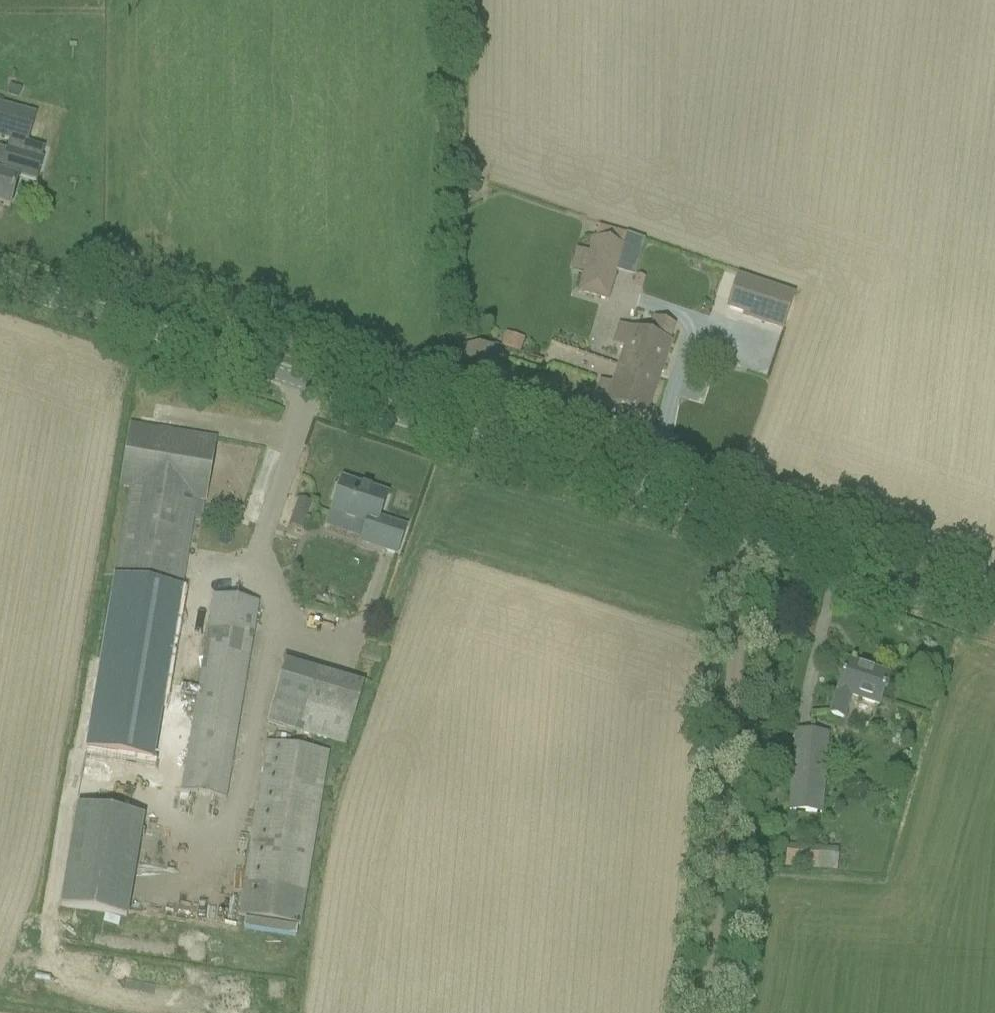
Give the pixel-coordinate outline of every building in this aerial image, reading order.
[(9,141),(10,139),(28,145),(36,116),(0,105),(0,139),(9,141)] [(10,208),(18,180),(17,180),(18,178),(36,183),(43,159),(41,159),(43,151),(44,149),(28,145),(10,139),(9,141),(0,173),(0,205),(10,208)] [(578,294),(609,303),(624,248),(593,239),(589,254),(575,251),(570,271),(583,275),(578,294)] [(742,318),(782,331),(794,295),(737,276),(727,309),(744,314),(742,318)] [(618,367),(657,380),(676,326),(653,319),(648,335),(619,326),(612,345),(624,349),(618,367)] [(506,333),(501,346),(520,353),(525,339),(506,333)] [(463,396),(491,397),(491,349),(463,348),(463,396)] [(594,401),(644,418),(657,380),(618,367),(612,386),(600,382),(594,401)] [(130,490),(87,752),(113,756),(124,758),(141,761),(144,761),(152,762),(152,763),(164,692),(165,684),(175,625),(177,608),(192,519),(199,520),(202,502),(212,440),(133,426),(129,446),(123,488),(130,490)] [(336,499),(330,516),(366,528),(360,543),(396,555),(405,530),(378,521),(386,497),(342,482),(341,485),(338,484),(333,498),(336,499)] [(293,524),(305,527),(312,501),(300,497),(293,524)] [(214,595),(181,790),(225,797),(258,602),(214,595)] [(363,660),(358,675),(370,678),(374,664),(363,660)] [(267,720),(345,744),(363,686),(285,663),(267,720)] [(837,692),(829,715),(843,720),(850,697),(878,706),(888,677),(846,663),(836,692),(837,692)] [(789,812),(821,814),(827,735),(795,732),(789,812)] [(238,916),(302,926),(329,753),(266,743),(238,916)] [(60,907),(127,917),(142,817),(76,807),(60,907)] [(784,868),(835,872),(836,848),(786,845),(784,868)]
